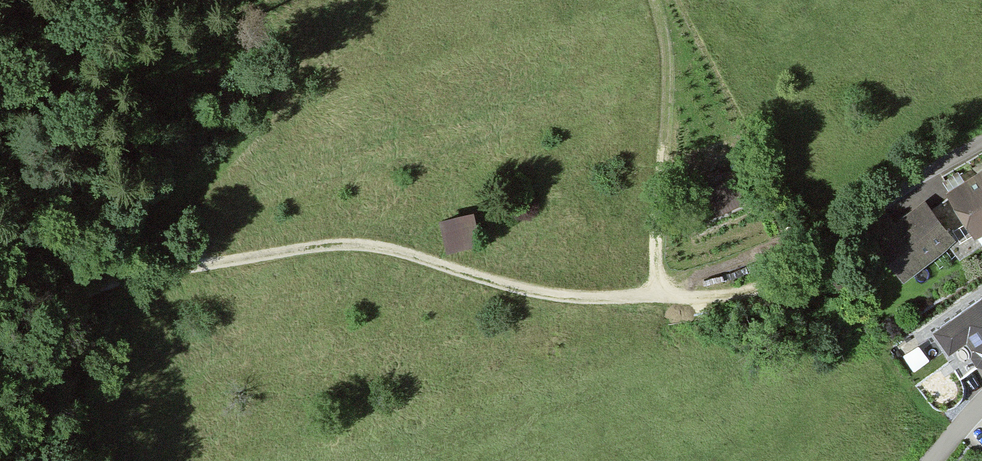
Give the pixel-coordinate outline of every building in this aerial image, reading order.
[(952,188),(980,232),(981,231),(981,169),(952,188)] [(744,185),(710,192),(714,215),(749,208),(744,185)] [(959,236),(930,198),(879,238),(908,276),(959,236)] [(474,213),(439,220),(447,256),(481,248),(474,213)] [(938,327),(950,344),(969,331),(981,350),(981,349),(981,297),(938,327)]
